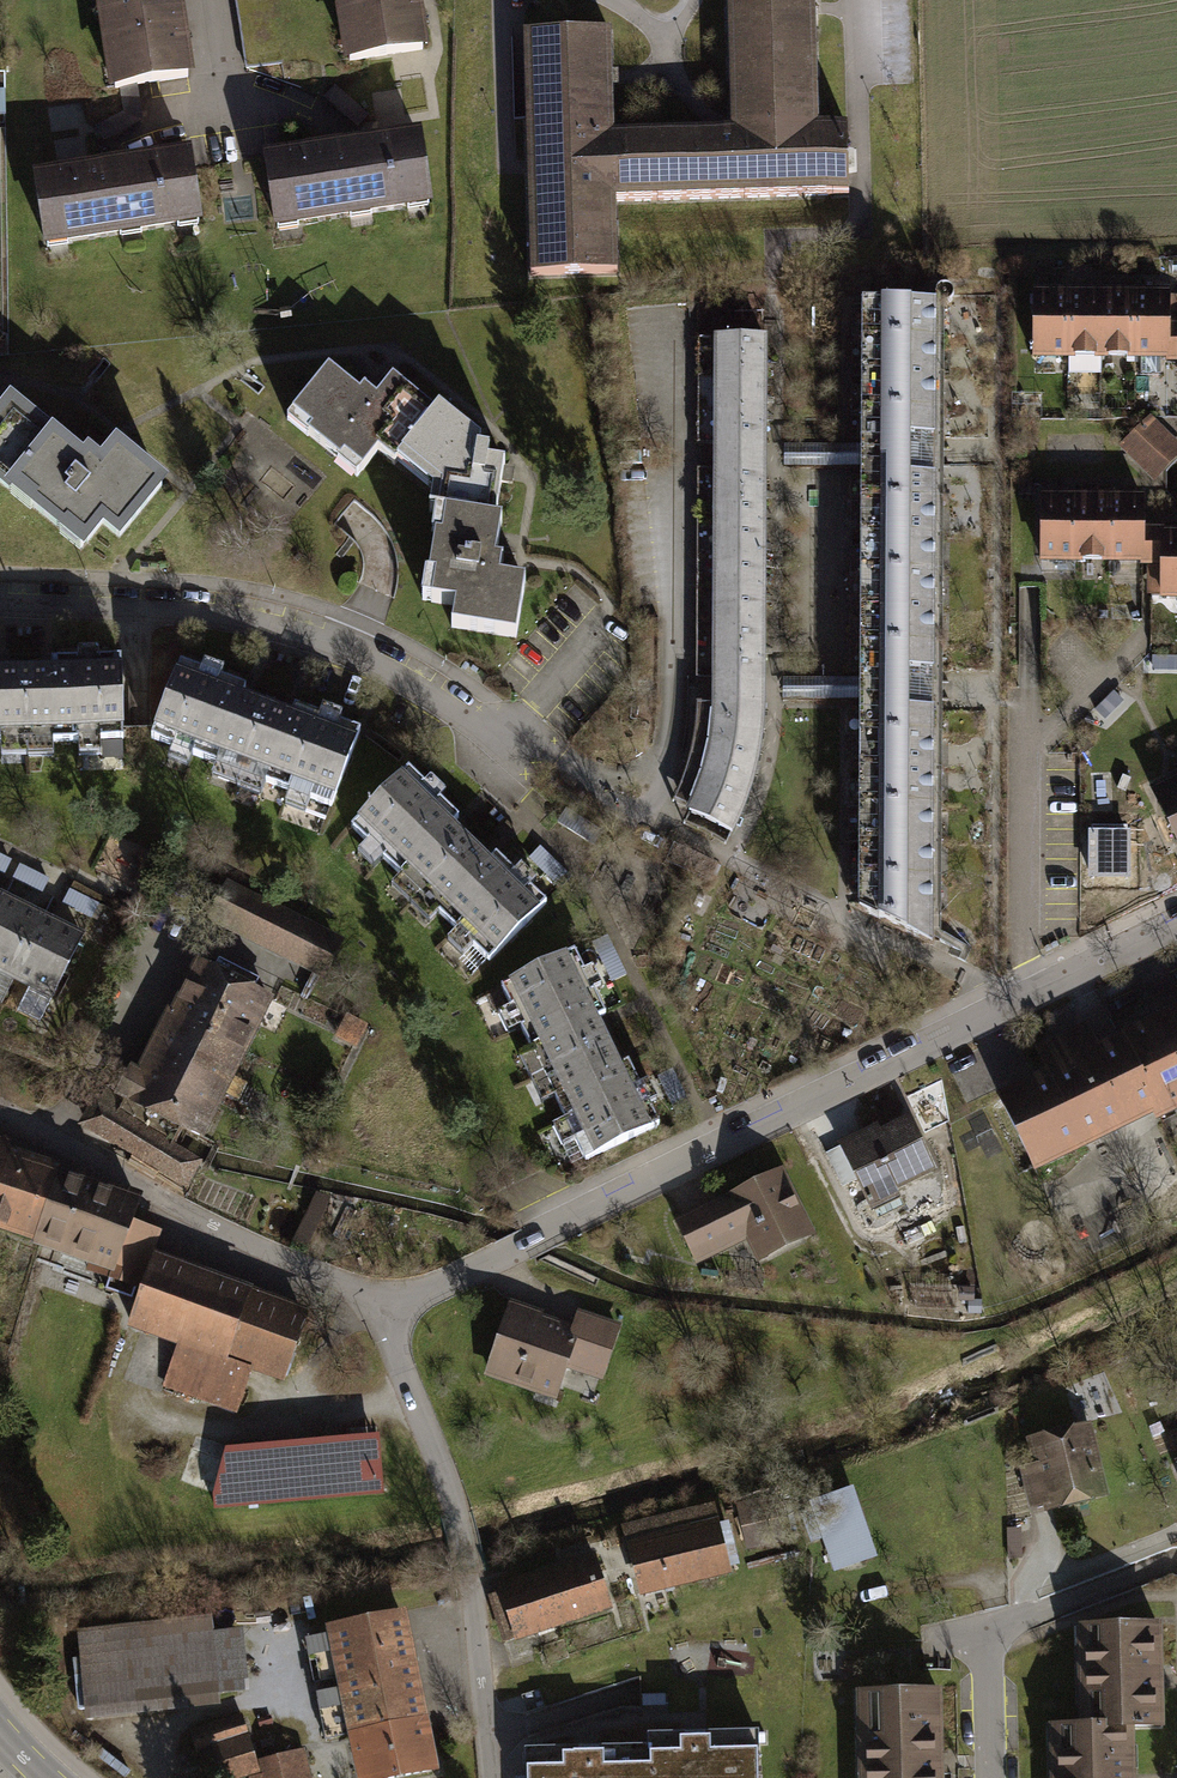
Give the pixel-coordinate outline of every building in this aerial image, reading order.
[(108,102),(196,90),(185,14),(184,0),(94,0),(108,102)] [(350,74),(432,61),(422,0),(338,0),(350,74)] [(523,35),(527,166),(531,277),(617,274),(614,201),(849,194),(846,127),(818,127),(814,10),(814,0),(728,0),(732,122),(732,131),(613,134),(611,79),(610,32),(523,35)] [(339,151),(265,164),(279,241),(435,214),(422,137),(339,151)] [(151,164),(31,185),(44,261),(205,233),(192,157),(151,164)] [(1173,299),(1036,299),(1036,366),(1058,366),(1101,366),(1123,366),(1148,366),(1173,366),(1173,331),(1173,299)] [(937,311),(865,310),(864,445),(864,457),(863,467),(861,678),(861,690),(861,700),(859,912),(941,947),(939,690),(938,456),(937,311)] [(763,749),(767,716),(767,689),(768,457),(769,342),(713,342),(712,458),(711,690),(711,715),(707,744),(701,770),(693,802),(683,818),(735,843),(746,821),(756,785),(763,749)] [(379,461),(435,504),(442,526),(425,615),(453,620),(452,633),(519,646),(527,587),(497,583),(499,568),(504,538),(490,536),(500,473),(478,454),(484,447),(438,413),(433,419),(395,390),(375,416),(359,403),(330,381),(289,435),(358,488),(379,461)] [(84,562),(99,543),(118,558),(165,500),(114,459),(95,482),(74,466),(9,413),(0,424),(0,495),(84,562)] [(1151,420),(1119,454),(1154,488),(1176,464),(1176,444),(1151,420)] [(864,457),(864,445),(785,445),(785,467),(863,467),(864,457)] [(1148,500),(1041,501),(1042,575),(1061,575),(1093,575),(1118,574),(1149,574),(1149,538),(1148,500)] [(1149,574),(1150,610),(1176,610),(1176,538),(1149,538),(1149,574)] [(119,678),(0,682),(0,744),(121,741),(119,678)] [(861,690),(861,678),(783,678),(783,701),(861,700),(861,690)] [(359,750),(178,682),(154,745),(335,813),(359,750)] [(1150,798),(1176,851),(1176,785),(1150,798)] [(542,923),(404,789),(358,836),(495,970),(542,923)] [(1127,836),(1093,835),(1092,874),(1126,874),(1127,836)] [(5,878),(11,865),(0,860),(0,876),(5,878)] [(22,871),(15,884),(42,897),(49,884),(22,871)] [(349,945),(250,896),(230,936),(328,986),(349,945)] [(72,897),(66,910),(93,922),(99,909),(72,897)] [(47,924),(7,905),(0,920),(0,985),(15,992),(47,924)] [(55,1011),(87,943),(47,924),(15,992),(55,1011)] [(612,950),(606,953),(620,985),(626,982),(612,950)] [(168,1008),(247,1050),(274,1000),(195,958),(168,1008)] [(652,1140),(569,966),(506,996),(589,1170),(652,1140)] [(123,1101),(180,1132),(181,1130),(200,1139),(247,1050),(168,1008),(166,1007),(134,1067),(129,1064),(115,1090),(112,1096),(123,1101)] [(1168,1016),(1121,1039),(1121,1040),(1155,1109),(1158,1115),(1176,1106),(1176,1012),(1168,1016)] [(370,1028),(347,1018),(337,1041),(361,1051),(370,1028)] [(1155,1109),(1121,1040),(1099,1051),(1087,1028),(1038,1052),(1050,1075),(1000,1099),(1034,1168),(1155,1109)] [(674,1075),(668,1077),(682,1109),(688,1106),(674,1075)] [(202,1159),(174,1143),(177,1138),(180,1132),(123,1101),(121,1106),(118,1112),(93,1098),(76,1127),(185,1189),(202,1159)] [(934,1221),(914,1110),(806,1160),(823,1199),(854,1184),(882,1245),(934,1221)] [(0,1144),(0,1240),(35,1252),(61,1174),(9,1155),(12,1148),(0,1144)] [(816,1239),(784,1173),(676,1225),(698,1271),(742,1250),(752,1269),(816,1239)] [(143,1201),(61,1174),(35,1252),(117,1280),(114,1288),(143,1298),(163,1238),(134,1228),(143,1201)] [(315,1191),(290,1246),(306,1254),(331,1199),(315,1191)] [(576,1328),(511,1306),(484,1384),(559,1409),(568,1382),(603,1394),(624,1332),(580,1316),(576,1328)] [(1110,1501),(1093,1427),(1028,1442),(1034,1470),(1023,1473),(1034,1519),(1110,1501)] [(380,1441),(223,1454),(222,1464),(186,1450),(175,1481),(211,1495),(212,1516),(385,1503),(380,1441)] [(876,1562),(854,1498),(813,1513),(835,1576),(876,1562)] [(719,1509),(625,1530),(641,1601),(736,1580),(719,1509)] [(613,1615),(594,1559),(496,1591),(515,1648),(613,1615)] [(330,1676),(408,1661),(398,1611),(322,1626),(323,1633),(301,1637),(310,1680),(330,1676)] [(212,1636),(210,1620),(79,1633),(85,1723),(249,1705),(243,1632),(212,1636)] [(1163,1631),(1080,1633),(1084,1743),(1134,1741),(1167,1740),(1163,1631)] [(332,1684),(309,1689),(320,1738),(343,1733),(418,1716),(408,1661),(330,1676),(332,1684)] [(859,1700),(859,1777),(943,1777),(943,1700),(859,1700)] [(343,1733),(353,1777),(383,1777),(430,1768),(418,1716),(343,1733)] [(241,1718),(190,1734),(197,1755),(211,1751),(220,1777),(249,1777),(259,1775),(256,1766),(241,1718)] [(645,1738),(646,1754),(647,1777),(754,1777),(751,1733),(645,1738)] [(534,1753),(569,1751),(569,1739),(534,1741),(534,1753)] [(1084,1743),(1051,1744),(1052,1777),(1135,1777),(1134,1741),(1084,1743)] [(307,1753),(256,1766),(259,1775),(249,1777),(313,1777),(307,1753)] [(525,1759),(526,1777),(647,1777),(646,1754),(525,1759)]
